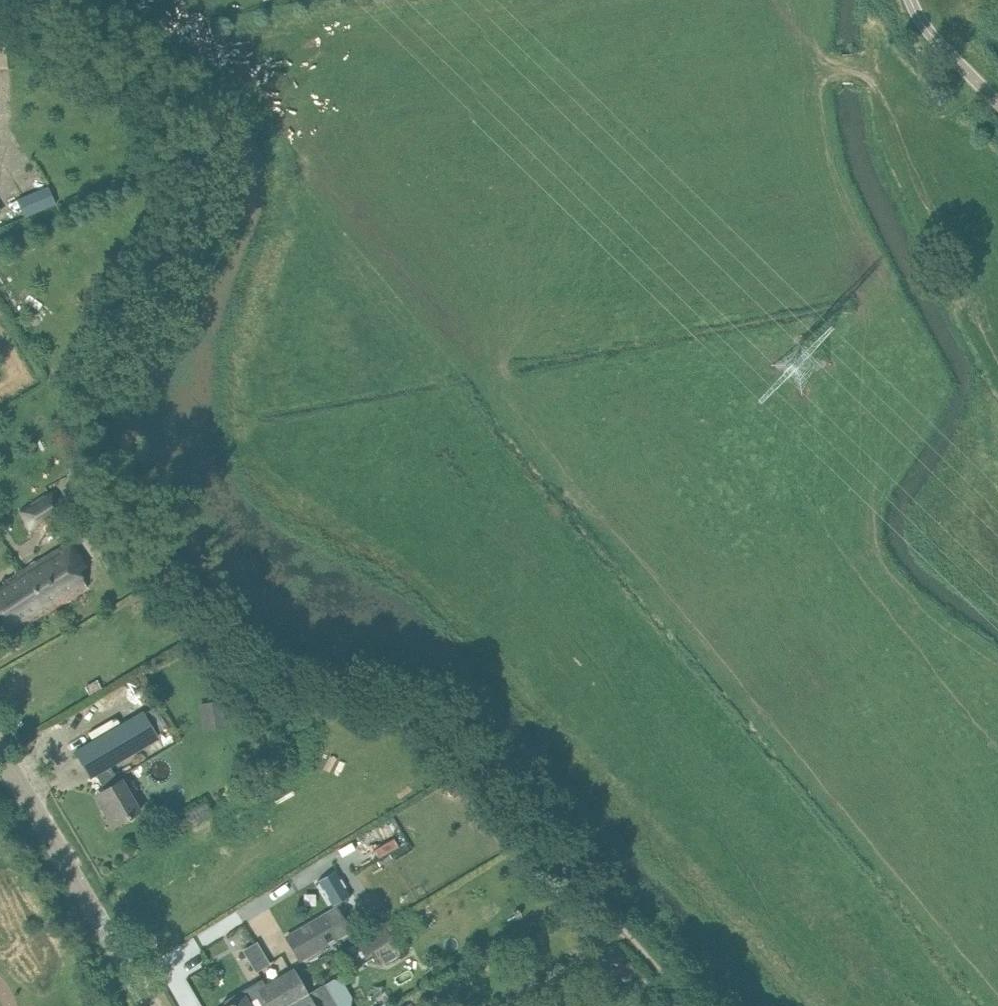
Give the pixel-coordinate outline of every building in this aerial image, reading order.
[(53,490),(20,510),(31,531),(64,511),(53,490)] [(71,540),(22,569),(49,611),(65,601),(87,587),(77,572),(88,563),(71,540)] [(7,634),(49,611),(22,569),(3,581),(5,585),(0,588),(0,623),(7,634)] [(224,701),(200,705),(202,718),(226,713),(224,701)] [(101,805),(113,826),(139,811),(121,780),(119,781),(110,766),(140,748),(125,722),(75,751),(90,777),(95,774),(104,790),(99,793),(105,802),(101,805)] [(205,802),(186,814),(193,826),(213,813),(209,808),(214,805),(210,799),(205,802)] [(377,859),(399,846),(393,836),(371,849),(377,859)] [(285,937),(298,961),(338,937),(326,913),(285,937)] [(400,955),(392,939),(406,932),(398,918),(356,942),(353,936),(338,944),(350,965),(375,951),(383,966),(400,955)] [(256,941),(241,950),(254,972),(269,964),(256,941)] [(258,989),(268,1005),(286,1005),(307,994),(293,969),(258,989)] [(325,983),(307,994),(286,1005),(338,1005),(325,983)] [(229,1005),(249,1005),(244,997),(229,1005)]
